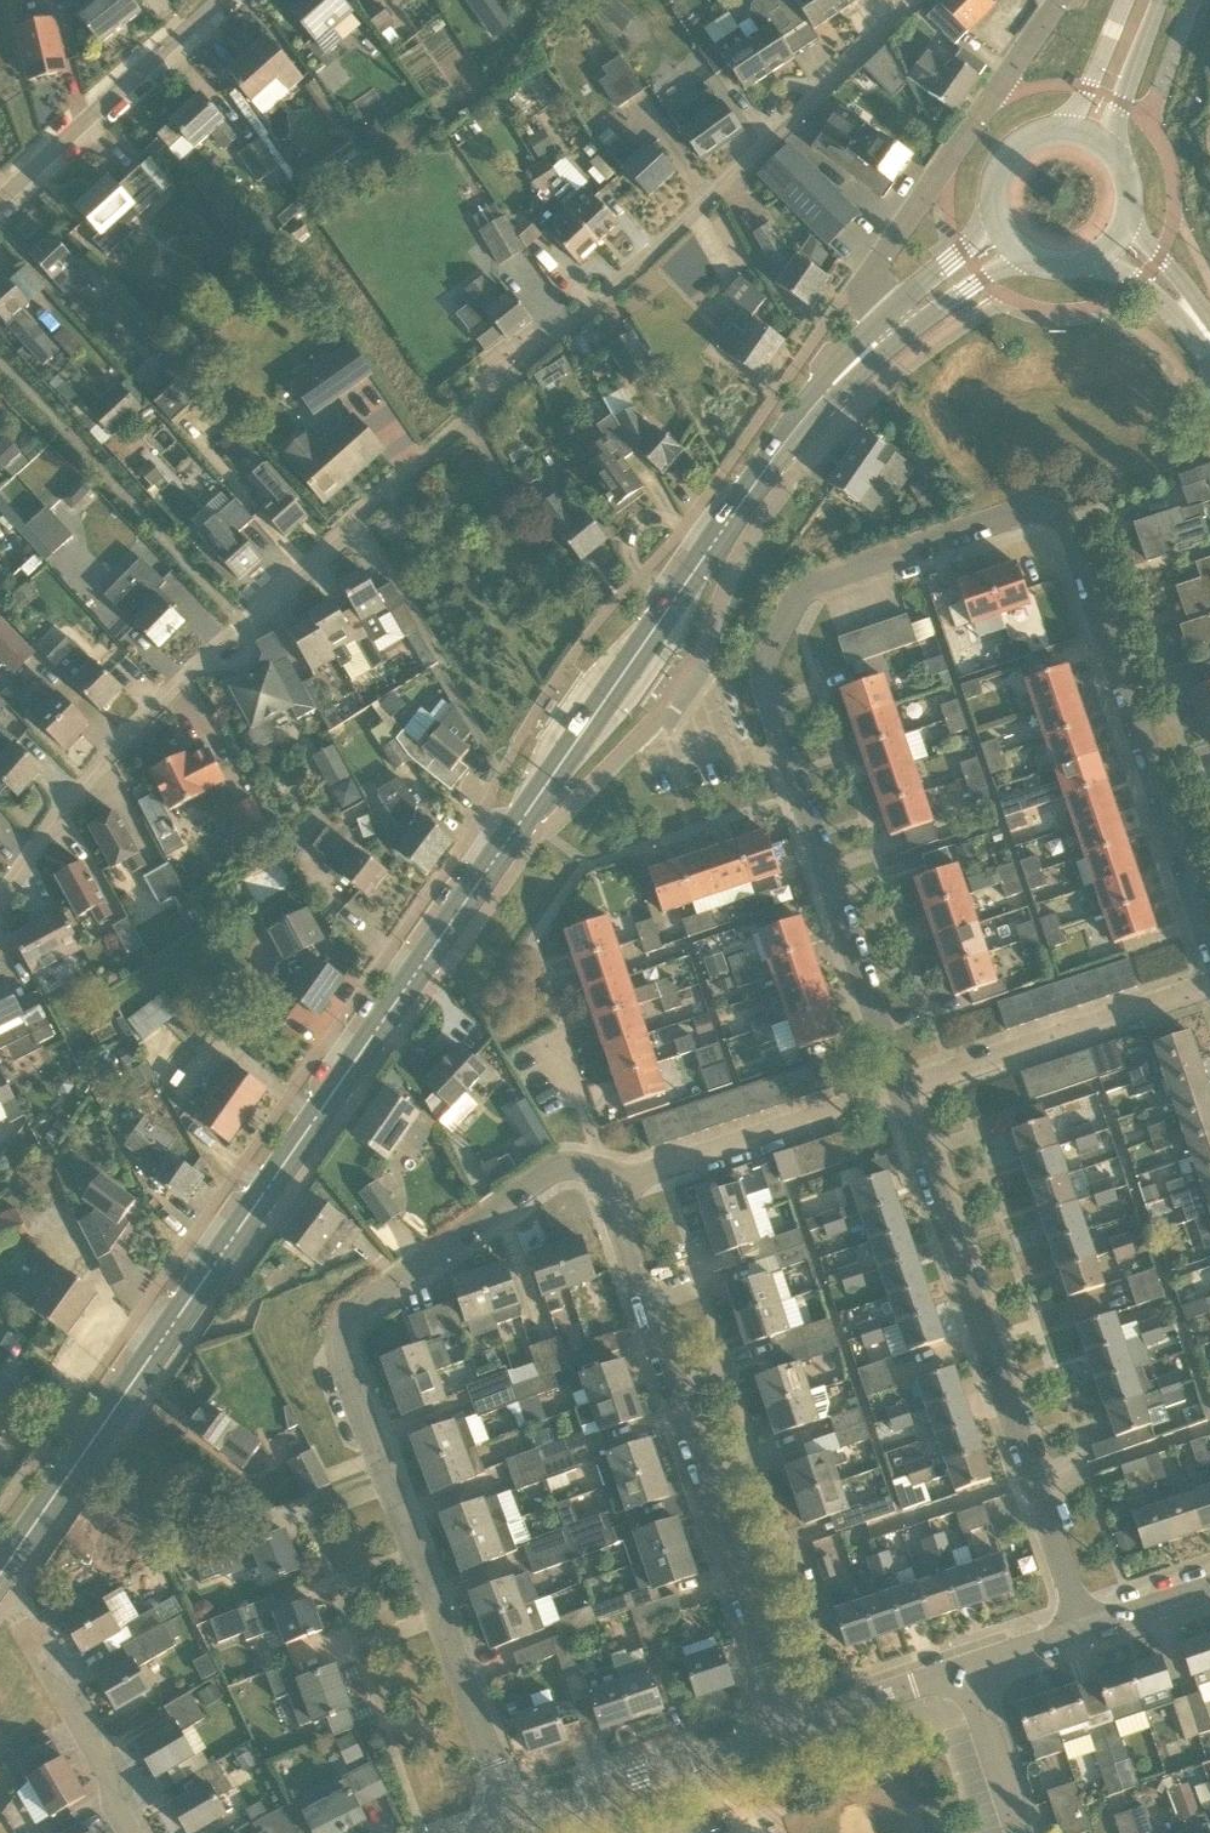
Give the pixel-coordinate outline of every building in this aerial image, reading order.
[(87,25),(102,44),(141,13),(131,0),(96,0),(78,14),(87,25)] [(319,43),(326,52),(339,40),(330,30),(351,12),(341,0),(308,0),(293,14),(319,43)] [(601,16),(614,27),(628,11),(616,0),(615,0),(601,16)] [(791,25),(774,0),(759,0),(753,4),(750,18),(760,34),(748,41),(748,42),(769,74),(795,58),(779,34),(791,25)] [(791,25),(805,16),(814,30),(839,13),(830,0),(774,0),(791,25)] [(839,13),(859,0),(830,0),(839,13)] [(995,4),(999,0),(944,0),(939,6),(968,32),(995,4)] [(379,2),(365,14),(382,35),(391,28),(396,24),(379,2)] [(956,45),(968,32),(939,6),(927,17),(956,45)] [(748,42),(748,41),(727,12),(703,28),(712,40),(699,49),(717,75),(729,67),(745,91),(769,74),(748,42)] [(67,71),(62,47),(55,19),(17,28),(30,80),(67,71)] [(464,103),(491,86),(448,20),(407,46),(442,101),(457,92),(464,103)] [(289,91),(304,78),(265,34),(251,47),(226,69),(240,85),(238,87),(238,88),(230,95),(261,139),(281,167),(291,182),(296,172),(289,161),(270,134),(269,135),(266,117),(263,115),(289,91)] [(886,46),(864,66),(893,98),(907,85),(886,46)] [(987,66),(962,48),(954,59),(953,58),(947,66),(927,52),(909,78),(929,92),(956,112),(981,77),(980,76),(987,66)] [(644,90),(620,55),(602,67),(608,76),(599,81),(617,108),(644,90)] [(729,140),(742,131),(711,88),(671,117),(703,159),(729,140)] [(225,150),(237,139),(238,138),(224,122),(200,95),(171,122),(172,122),(157,135),(170,150),(180,161),(195,148),(211,134),(225,150)] [(912,159),(840,107),(812,148),(884,199),(912,159)] [(527,139),(540,158),(556,147),(543,128),(527,139)] [(260,182),(281,167),(261,139),(240,154),(260,182)] [(675,172),(651,146),(637,158),(619,139),(607,150),(625,170),(649,196),(675,172)] [(759,175),(828,246),(859,215),(790,145),(759,175)] [(599,244),(620,224),(594,197),(593,198),(583,188),(578,193),(563,177),(561,179),(548,160),(536,168),(550,187),(551,186),(556,196),(563,206),(599,244)] [(143,212),(164,193),(140,167),(117,188),(110,180),(78,209),(101,234),(93,240),(107,256),(135,230),(130,225),(121,216),(135,203),(143,212)] [(540,193),(550,187),(536,168),(527,174),(540,193)] [(578,264),(599,244),(563,206),(556,196),(545,207),(553,215),(543,225),(553,236),(552,236),(578,264)] [(542,233),(525,215),(513,226),(527,248),(542,233)] [(526,248),(506,216),(480,231),(499,263),(526,248)] [(797,256),(792,263),(768,224),(754,233),(782,277),(777,285),(809,307),(829,278),(797,256)] [(90,285),(82,277),(87,272),(52,234),(29,255),(72,301),(90,285)] [(821,249),(823,245),(811,236),(800,252),(820,266),(829,254),(821,249)] [(722,295),(740,311),(741,310),(750,317),(766,298),(739,275),(722,295)] [(61,350),(24,308),(29,303),(6,277),(0,282),(0,316),(29,349),(45,365),(56,354),(61,350)] [(508,340),(532,321),(521,308),(522,307),(520,304),(519,305),(510,294),(500,301),(492,290),(491,291),(481,279),(468,289),(477,300),(458,315),(487,351),(506,337),(508,340)] [(786,341),(754,319),(748,327),(735,318),(730,325),(732,327),(717,348),(730,357),(760,378),(786,341)] [(653,370),(649,363),(632,335),(612,347),(633,382),(653,370)] [(372,374),(351,345),(294,385),(315,414),(372,374)] [(172,353),(159,365),(170,376),(182,364),(172,353)] [(549,382),(571,369),(564,357),(542,369),(549,382)] [(179,376),(151,401),(173,426),(202,401),(179,376)] [(113,436),(149,402),(126,377),(90,412),(113,436)] [(663,475),(683,452),(654,426),(649,432),(637,407),(616,417),(634,450),(663,475)] [(644,487),(629,468),(623,459),(632,453),(611,415),(597,425),(606,438),(584,454),(596,471),(592,474),(605,492),(603,494),(612,506),(618,514),(638,499),(634,494),(644,487)] [(325,502),(381,451),(383,450),(353,417),(320,447),(307,432),(282,454),(325,502)] [(237,428),(220,443),(228,452),(237,444),(247,456),(255,449),(237,428)] [(896,453),(865,432),(829,483),(872,514),(895,480),(903,486),(916,467),(896,453)] [(0,443),(0,463),(5,467),(14,458),(21,451),(6,436),(0,443)] [(151,459),(141,466),(152,483),(162,476),(151,459)] [(285,537),(287,536),(308,517),(295,503),(299,499),(266,462),(253,473),(272,495),(258,507),(285,537)] [(531,465),(516,474),(524,487),(540,478),(536,471),(535,472),(531,465)] [(568,471),(563,473),(572,494),(587,488),(578,467),(576,468),(568,471)] [(1209,502),(1209,486),(1208,479),(1182,488),(1189,509),(1209,502)] [(92,489),(82,480),(73,490),(78,495),(86,495),(92,489)] [(574,517),(555,494),(551,497),(546,491),(533,502),(581,561),(608,539),(583,510),(574,517)] [(261,559),(237,532),(253,518),(236,499),(198,534),(239,579),(261,559)] [(54,554),(74,536),(47,507),(44,511),(27,526),(47,547),(54,554)] [(1136,524),(1148,561),(1192,547),(1192,545),(1208,540),(1201,519),(1185,524),(1180,510),(1136,524)] [(166,583),(141,558),(119,582),(147,610),(146,611),(134,624),(133,624),(160,650),(167,643),(186,623),(173,610),(177,606),(160,589),(162,587),(166,583)] [(1196,563),(1201,578),(1176,587),(1177,588),(1182,586),(1194,621),(1180,626),(1189,652),(1209,645),(1209,558),(1196,563)] [(988,574),(1002,615),(1032,605),(1017,563),(1015,564),(1015,565),(989,574),(989,573),(988,574)] [(388,635),(376,614),(386,608),(364,571),(340,584),(362,622),(363,622),(370,636),(369,637),(373,644),(388,635)] [(972,626),(1002,615),(988,574),(987,574),(960,584),(960,583),(958,584),(972,626)] [(310,615),(336,658),(336,657),(342,667),(352,662),(353,658),(346,645),(356,639),(346,622),(334,601),(310,615)] [(418,630),(418,629),(419,629),(404,605),(392,612),(406,636),(407,636),(422,661),(428,658),(432,666),(437,663),(418,630)] [(908,614),(893,619),(903,647),(917,642),(908,614)] [(297,630),(290,634),(312,671),(336,658),(310,615),(294,625),(297,630)] [(893,619),(880,624),(889,652),(903,647),(893,619)] [(37,653),(2,621),(0,623),(0,661),(16,676),(37,653)] [(880,624),(866,629),(875,656),(889,652),(880,624)] [(866,629),(852,633),(862,661),(875,656),(866,629)] [(862,661),(852,633),(838,638),(848,666),(862,661)] [(100,711),(122,689),(94,661),(69,637),(47,659),(72,683),(72,684),(100,711)] [(1017,659),(1032,654),(1026,637),(1011,642),(1017,659)] [(1003,664),(1017,659),(1011,642),(997,647),(1003,664)] [(931,676),(948,671),(943,656),(926,662),(931,676)] [(303,684),(300,679),(289,658),(271,668),(271,667),(232,688),(253,726),(253,736),(258,744),(267,747),(275,742),(277,732),(272,724),(273,718),(292,707),(300,720),(315,711),(301,685),(303,684)] [(1036,710),(1078,696),(1078,695),(1077,695),(1068,668),(1069,668),(1068,666),(1026,680),(1036,710)] [(301,685),(315,711),(319,708),(334,730),(346,722),(316,676),(303,684),(301,685)] [(851,719),(852,720),(894,706),(884,676),(842,690),(842,692),(843,692),(852,719),(851,719)] [(42,706),(32,716),(64,748),(88,724),(42,678),(28,692),(42,706)] [(962,685),(967,700),(984,694),(979,680),(962,685)] [(1193,691),(1209,740),(1209,686),(1193,691)] [(381,704),(380,706),(391,718),(392,717),(405,705),(394,692),(381,704)] [(1046,739),(1088,725),(1087,724),(1078,697),(1078,696),(1036,710),(1046,739)] [(946,720),(963,714),(958,700),(941,706),(946,720)] [(395,740),(412,760),(451,791),(469,769),(460,762),(469,750),(463,745),(472,733),(453,703),(419,745),(403,732),(395,740)] [(862,749),(903,735),(894,706),(852,720),(852,721),(853,721),(862,748),(861,748),(862,749)] [(951,735),(968,729),(963,714),(946,720),(951,735)] [(1046,739),(1056,768),(1098,754),(1097,753),(1088,726),(1088,725),(1046,739)] [(4,757),(0,762),(0,779),(19,796),(42,769),(15,745),(0,732),(0,753),(4,757)] [(871,778),(913,764),(903,735),(862,749),(862,750),(872,777),(871,777),(871,778)] [(986,759),(1003,753),(998,739),(981,744),(986,759)] [(396,770),(412,760),(395,740),(382,748),(396,770)] [(314,753),(343,807),(363,796),(334,742),(314,753)] [(206,793),(206,791),(225,781),(209,750),(190,760),(187,754),(152,771),(171,810),(206,793)] [(986,759),(991,774),(1008,768),(1003,753),(986,759)] [(1098,754),(1056,768),(1061,782),(1001,802),(1006,817),(1023,811),(1065,797),(1107,783),(1107,782),(1106,782),(1097,755),(1098,755),(1098,754)] [(966,778),(983,772),(978,758),(961,764),(966,778)] [(881,807),(923,793),(913,764),(871,778),(872,779),(881,806),(881,807)] [(971,793),(988,787),(983,772),(966,778),(971,793)] [(423,816),(422,815),(400,778),(385,787),(386,788),(378,792),(406,838),(396,851),(427,875),(454,840),(423,816)] [(1075,826),(1117,812),(1117,811),(1116,811),(1107,784),(1108,784),(1107,783),(1065,797),(1075,826)] [(923,793),(881,807),(882,808),(891,834),(891,835),(891,837),(905,832),(911,850),(939,841),(923,793)] [(271,835),(264,821),(253,799),(233,810),(250,845),(271,835)] [(1010,831),(1028,826),(1023,811),(1006,817),(1010,831)] [(1085,856),(1127,842),(1127,841),(1126,841),(1117,814),(1118,814),(1117,812),(1075,826),(1085,856)] [(127,860),(134,873),(146,866),(139,854),(139,853),(116,813),(90,828),(113,868),(127,860)] [(343,868),(337,876),(368,899),(387,871),(327,828),(314,846),(343,868)] [(738,841),(737,842),(752,883),(781,873),(767,832),(765,832),(765,833),(739,842),(738,841)] [(972,841),(954,847),(958,861),(977,854),(972,841)] [(752,883),(737,842),(736,842),(736,843),(710,852),(709,851),(708,852),(723,893),(752,883)] [(1128,843),(1127,842),(1085,856),(1095,885),(1137,871),(1137,870),(1136,870),(1127,843),(1128,843)] [(958,865),(953,866),(947,847),(922,855),(929,875),(916,879),(917,881),(926,908),(926,909),(968,895),(958,865)] [(680,861),(679,861),(693,903),(723,893),(708,852),(707,852),(680,861)] [(1026,876),(1043,870),(1038,856),(1021,861),(1026,876)] [(693,903),(679,861),(678,862),(652,871),(649,871),(664,913),(693,903)] [(112,915),(95,884),(83,863),(57,877),(79,917),(92,910),(99,923),(112,915)] [(1002,884),(1019,878),(1014,863),(997,869),(1002,884)] [(185,892),(181,885),(169,864),(146,878),(161,905),(175,897),(181,908),(191,903),(185,892)] [(1026,876),(1030,891),(1048,885),(1043,870),(1026,876)] [(1095,885),(1105,914),(1147,900),(1146,899),(1137,872),(1137,871),(1095,885)] [(1006,898),(1023,892),(1019,878),(1002,884),(1006,898)] [(770,890),(755,895),(761,912),(776,907),(770,890)] [(741,900),(746,917),(761,912),(755,895),(741,900)] [(968,895),(926,909),(926,910),(927,910),(936,937),(936,938),(978,924),(968,895)] [(1147,900),(1105,914),(1115,944),(1157,930),(1156,928),(1155,928),(1146,901),(1147,901),(1147,900)] [(14,938),(34,975),(83,947),(59,905),(43,914),(46,920),(14,938)] [(344,979),(313,957),(308,949),(325,940),(309,908),(268,930),(285,962),(289,960),(298,979),(288,993),(318,1015),(319,1013),(342,980),(343,980),(344,979)] [(697,915),(703,932),(718,927),(712,910),(697,915)] [(1045,934),(1062,928),(1057,914),(1040,919),(1045,934)] [(683,920),(688,937),(703,932),(697,915),(683,920)] [(576,961),(618,947),(608,917),(566,931),(567,934),(576,960),(576,961)] [(142,946),(128,918),(113,926),(128,953),(142,946)] [(801,918),(759,932),(769,961),(811,947),(811,946),(810,946),(801,920),(802,919),(801,918)] [(641,939),(658,934),(653,919),(636,925),(641,939)] [(1016,927),(1021,941),(1038,936),(1033,921),(1016,927)] [(987,953),(978,924),(936,938),(936,939),(937,939),(946,966),(945,966),(946,967),(987,953)] [(1045,934),(1050,948),(1067,943),(1062,928),(1045,934)] [(658,934),(641,939),(646,954),(663,948),(658,934)] [(1043,950),(1038,936),(1021,941),(1026,956),(1043,950)] [(586,990),(628,976),(618,947),(576,961),(576,962),(577,962),(586,989),(585,989),(586,990)] [(779,990),(821,976),(821,975),(820,975),(811,948),(811,947),(769,961),(779,990)] [(723,953),(704,960),(711,978),(729,972),(723,953)] [(732,974),(749,968),(744,953),(727,959),(732,974)] [(987,953),(946,967),(946,968),(956,994),(955,994),(956,996),(969,992),(973,1005),(1009,993),(1004,979),(997,982),(987,953)] [(1123,991),(1138,986),(1129,959),(1114,964),(1123,991)] [(1109,996),(1123,991),(1114,964),(1100,969),(1109,996)] [(732,974),(737,986),(737,988),(754,982),(749,968),(732,974)] [(1094,1001),(1109,996),(1100,969),(1085,974),(1094,1001)] [(1080,1006),(1094,1001),(1085,974),(1071,978),(1080,1006)] [(595,1019),(637,1005),(660,998),(677,992),(672,977),(655,983),(656,984),(633,992),(628,976),(586,990),(586,991),(587,991),(595,1018),(595,1019)] [(789,1019),(831,1005),(830,1004),(821,977),(821,976),(779,990),(789,1019)] [(44,1015),(33,993),(32,994),(36,1002),(21,1010),(4,978),(0,980),(0,1050),(32,1034),(38,1044),(55,1036),(44,1015)] [(1065,1011),(1080,1006),(1071,978),(1056,983),(1065,1011)] [(1051,1015),(1065,1011),(1056,983),(1042,988),(1051,1015)] [(1036,1020),(1051,1015),(1042,988),(1027,993),(1036,1020)] [(165,991),(129,1020),(145,1040),(181,1011),(165,991)] [(677,992),(660,998),(665,1012),(682,1006),(677,992)] [(1022,1025),(1036,1020),(1027,993),(1013,998),(1022,1025)] [(1007,1030),(1022,1025),(1013,998),(998,1003),(1007,1030)] [(605,1048),(647,1034),(637,1005),(595,1019),(596,1020),(605,1047),(605,1048)] [(789,1019),(799,1049),(841,1035),(840,1033),(831,1006),(831,1005),(789,1019)] [(752,1032),(769,1026),(764,1012),(747,1017),(752,1032)] [(709,1015),(694,1020),(698,1034),(714,1030),(709,1015)] [(769,1026),(752,1032),(757,1047),(774,1041),(769,1026)] [(1133,1084),(1201,1061),(1191,1032),(1154,1045),(1159,1059),(1144,1064),(1145,1066),(1129,1072),(1133,1084)] [(614,1077),(656,1063),(647,1034),(605,1048),(605,1049),(606,1049),(615,1076),(614,1076),(614,1077)] [(679,1056),(696,1050),(692,1036),(675,1041),(679,1056)] [(1099,1077),(1100,1078),(1125,1070),(1115,1041),(1090,1050),(1099,1077)] [(703,1070),(726,1063),(720,1043),(697,1050),(696,1050),(679,1056),(684,1071),(701,1065),(703,1070)] [(459,1045),(425,1082),(446,1102),(434,1115),(452,1132),(477,1105),(466,1095),(488,1072),(459,1045)] [(1085,1082),(1099,1077),(1090,1050),(1076,1054),(1085,1082)] [(1076,1054),(1062,1059),(1072,1086),(1085,1082),(1076,1054)] [(1058,1091),(1072,1086),(1062,1059),(1049,1063),(1058,1091)] [(819,1092),(833,1088),(824,1060),(810,1065),(819,1092)] [(1209,1089),(1209,1088),(1201,1061),(1133,1084),(1137,1096),(1154,1090),(1155,1093),(1169,1088),(1174,1101),(1209,1089)] [(656,1063),(614,1077),(615,1078),(624,1104),(624,1105),(624,1107),(666,1093),(656,1063)] [(1049,1063),(1035,1068),(1044,1096),(1058,1091),(1049,1063)] [(805,1097),(819,1092),(810,1065),(796,1069),(805,1097)] [(266,1089),(234,1067),(210,1101),(197,1092),(185,1110),(229,1141),(266,1089)] [(393,1068),(382,1083),(388,1087),(396,1092),(406,1078),(401,1074),(393,1068)] [(1031,1100),(1044,1096),(1035,1068),(1021,1072),(1031,1100)] [(791,1102),(805,1097),(796,1069),(782,1074),(791,1102)] [(0,1103),(11,1123),(24,1116),(2,1073),(0,1074),(0,1103)] [(777,1106),(791,1102),(782,1074),(768,1079),(777,1106)] [(768,1079),(754,1083),(763,1111),(777,1106),(768,1079)] [(749,1116),(763,1111),(754,1083),(740,1088),(749,1116)] [(735,1120),(749,1116),(740,1088),(726,1093),(735,1120)] [(1209,1120),(1209,1089),(1174,1101),(1178,1115),(1164,1120),(1165,1122),(1148,1128),(1152,1140),(1166,1135),(1183,1129),(1209,1120)] [(385,1090),(354,1135),(387,1158),(418,1113),(385,1090)] [(721,1125),(735,1120),(726,1093),(712,1097),(721,1125)] [(707,1130),(721,1125),(712,1097),(698,1102),(707,1130)] [(693,1134),(707,1130),(698,1102),(684,1107),(693,1134)] [(1023,1159),(1058,1147),(1043,1104),(1013,1113),(1018,1129),(1013,1130),(1023,1159)] [(684,1107),(670,1111),(679,1139),(693,1134),(684,1107)] [(665,1144),(679,1139),(670,1111),(656,1116),(665,1144)] [(651,1148),(665,1144),(656,1116),(642,1121),(651,1148)] [(1193,1157),(1209,1152),(1209,1120),(1183,1129),(1193,1157)] [(1073,1130),(1076,1141),(1096,1134),(1092,1123),(1073,1130)] [(542,1126),(525,1136),(515,1142),(525,1159),(552,1143),(542,1126)] [(125,1144),(161,1168),(153,1179),(187,1202),(189,1199),(194,1200),(198,1193),(196,1189),(204,1177),(135,1129),(125,1144)] [(849,1130),(835,1135),(845,1162),(859,1158),(849,1130)] [(1096,1134),(1076,1141),(1080,1152),(1099,1145),(1096,1134)] [(845,1162),(835,1135),(821,1139),(831,1167),(845,1162)] [(1171,1147),(1166,1135),(1152,1140),(1156,1152),(1171,1147)] [(831,1167),(821,1139),(807,1144),(816,1172),(831,1167)] [(816,1172),(807,1144),(793,1149),(802,1176),(816,1172)] [(421,1220),(466,1200),(442,1146),(397,1166),(421,1220)] [(1067,1174),(1058,1147),(1023,1159),(1032,1186),(1067,1174)] [(784,1182),(802,1176),(793,1149),(774,1155),(776,1162),(777,1161),(784,1182)] [(1171,1196),(1209,1183),(1209,1152),(1193,1157),(1198,1173),(1167,1184),(1171,1196)] [(790,1200),(784,1182),(777,1161),(776,1162),(761,1166),(775,1205),(790,1200)] [(862,1213),(897,1201),(888,1173),(853,1185),(862,1213)] [(98,1260),(99,1259),(112,1253),(111,1251),(127,1229),(120,1224),(136,1201),(99,1174),(80,1200),(94,1210),(91,1215),(78,1221),(98,1260)] [(751,1213),(738,1175),(738,1174),(717,1181),(721,1192),(699,1199),(708,1227),(751,1213)] [(1032,1186),(1041,1214),(1076,1202),(1067,1174),(1032,1186)] [(1091,1185),(1095,1196),(1114,1189),(1110,1178),(1091,1185)] [(399,1214),(382,1190),(377,1182),(361,1194),(384,1225),(399,1214)] [(1195,1219),(1209,1214),(1209,1183),(1171,1196),(1175,1208),(1181,1206),(1187,1222),(1195,1219)] [(1118,1200),(1114,1189),(1095,1196),(1098,1207),(1118,1200)] [(362,1230),(314,1194),(282,1237),(314,1261),(325,1246),(332,1252),(341,1239),(351,1246),(362,1230)] [(871,1241),(907,1229),(897,1201),(862,1213),(871,1241)] [(1086,1229),(1076,1202),(1041,1214),(1050,1241),(1086,1229)] [(820,1215),(825,1226),(844,1220),(840,1208),(820,1215)] [(30,1235),(17,1209),(0,1217),(0,1250),(30,1235)] [(708,1227),(717,1255),(760,1241),(751,1213),(708,1227)] [(1209,1246),(1209,1214),(1195,1219),(1205,1248),(1209,1246)] [(844,1220),(825,1226),(828,1238),(848,1231),(844,1220)] [(800,1229),(770,1239),(775,1254),(805,1244),(800,1229)] [(871,1241),(877,1258),(881,1269),(916,1257),(907,1229),(871,1241)] [(1095,1257),(1086,1229),(1050,1241),(1060,1269),(1095,1257)] [(1110,1240),(1113,1251),(1133,1245),(1129,1234),(1110,1240)] [(582,1238),(556,1247),(570,1287),(595,1278),(582,1238)] [(1165,1259),(1180,1255),(1175,1240),(1161,1245),(1165,1259)] [(775,1254),(780,1270),(811,1260),(805,1244),(775,1254)] [(1136,1255),(1133,1245),(1113,1251),(1117,1262),(1136,1255)] [(557,1291),(570,1287),(556,1247),(530,1256),(544,1296),(550,1314),(563,1309),(557,1291)] [(68,1336),(98,1295),(35,1250),(24,1266),(37,1275),(18,1301),(68,1336)] [(890,1296),(925,1285),(916,1257),(881,1269),(890,1296)] [(1095,1257),(1060,1269),(1069,1298),(1105,1286),(1095,1257)] [(840,1272),(843,1282),(863,1275),(858,1261),(839,1268),(840,1272)] [(497,1325),(498,1325),(523,1316),(505,1264),(480,1273),(497,1325)] [(1132,1292),(1160,1283),(1155,1269),(1128,1278),(1132,1292)] [(480,1273),(454,1282),(473,1338),(499,1329),(498,1325),(497,1325),(480,1273)] [(737,1316),(780,1302),(771,1274),(728,1288),(737,1316)] [(863,1275),(843,1282),(847,1292),(866,1286),(863,1275)] [(1160,1283),(1132,1292),(1137,1306),(1164,1296),(1160,1283)] [(900,1324),(935,1312),(925,1285),(890,1296),(900,1324)] [(449,1336),(465,1330),(454,1300),(438,1306),(449,1336)] [(789,1330),(780,1302),(737,1316),(747,1345),(789,1330)] [(434,1341),(449,1336),(438,1306),(423,1312),(434,1341)] [(935,1312),(900,1324),(909,1352),(944,1340),(935,1312)] [(1088,1354),(1124,1342),(1114,1313),(1079,1326),(1088,1354)] [(836,1334),(830,1318),(800,1328),(806,1344),(836,1334)] [(1161,1329),(1158,1322),(1157,1318),(1138,1325),(1141,1336),(1161,1329)] [(862,1337),(882,1330),(878,1319),(858,1326),(862,1337)] [(1098,1381),(1142,1366),(1151,1363),(1145,1346),(1165,1340),(1161,1329),(1141,1336),(1124,1342),(1088,1354),(1098,1381)] [(882,1330),(862,1337),(866,1348),(885,1341),(882,1330)] [(614,1333),(588,1342),(594,1359),(620,1350),(614,1333)] [(811,1359),(841,1349),(836,1334),(806,1344),(811,1359)] [(546,1342),(556,1373),(572,1367),(561,1337),(546,1342)] [(530,1347),(536,1363),(540,1378),(552,1374),(556,1373),(546,1342),(530,1347)] [(439,1351),(429,1354),(425,1344),(383,1360),(393,1388),(435,1372),(445,1368),(439,1351)] [(863,1383),(890,1374),(886,1360),(858,1369),(863,1383)] [(624,1361),(575,1378),(568,1380),(573,1394),(586,1390),(591,1404),(634,1389),(624,1361)] [(767,1406),(810,1392),(800,1364),(758,1378),(767,1406)] [(1107,1409),(1179,1384),(1176,1373),(1148,1383),(1142,1366),(1098,1381),(1107,1409)] [(928,1408),(963,1396),(954,1368),(919,1380),(928,1408)] [(404,1415),(446,1400),(435,1372),(393,1388),(404,1415)] [(515,1387),(509,1372),(467,1386),(472,1401),(515,1387)] [(540,1378),(515,1387),(519,1400),(538,1394),(557,1387),(552,1374),(540,1378)] [(890,1374),(863,1383),(868,1397),(895,1388),(890,1374)] [(1107,1409),(1117,1437),(1119,1436),(1123,1450),(1155,1439),(1146,1413),(1165,1407),(1166,1408),(1185,1402),(1179,1384),(1107,1409)] [(519,1400),(515,1387),(472,1401),(477,1417),(519,1400)] [(810,1392),(767,1406),(776,1434),(827,1418),(826,1417),(828,1404),(829,1403),(823,1388),(810,1392)] [(581,1427),(598,1421),(601,1431),(643,1417),(643,1416),(634,1389),(591,1404),(575,1410),(581,1427)] [(928,1408),(938,1435),(973,1424),(963,1396),(928,1408)] [(207,1403),(188,1429),(243,1469),(262,1443),(207,1403)] [(891,1421),(910,1414),(907,1403),(887,1410),(891,1421)] [(866,1423),(861,1408),(830,1418),(836,1433),(866,1423)] [(910,1414),(891,1421),(895,1431),(914,1425),(910,1414)] [(476,1445),(466,1418),(412,1438),(423,1466),(476,1445)] [(866,1423),(836,1433),(841,1449),(871,1439),(866,1423)] [(982,1451),(973,1424),(938,1435),(947,1463),(982,1451)] [(566,1437),(555,1441),(535,1447),(536,1450),(541,1465),(572,1454),(566,1437)] [(1209,1528),(1209,1460),(1208,1453),(1203,1438),(1190,1442),(1201,1474),(1206,1489),(1190,1494),(1202,1531),(1209,1528)] [(605,1443),(593,1447),(598,1462),(606,1487),(660,1468),(651,1440),(609,1454),(605,1443)] [(476,1445),(423,1466),(433,1493),(486,1473),(476,1445)] [(289,1462),(306,1497),(307,1497),(330,1485),(313,1450),(289,1462)] [(511,1475),(541,1465),(536,1450),(506,1460),(511,1475)] [(844,1453),(838,1455),(837,1451),(787,1468),(797,1496),(839,1482),(834,1466),(847,1462),(844,1453)] [(982,1451),(947,1463),(929,1469),(910,1476),(894,1481),(903,1510),(919,1504),(913,1487),(951,1474),(957,1491),(992,1480),(982,1451)] [(1146,1457),(1147,1458),(1174,1540),(1202,1531),(1190,1494),(1175,1499),(1170,1485),(1169,1485),(1159,1453),(1146,1457)] [(572,1454),(541,1465),(547,1480),(566,1473),(577,1470),(572,1454)] [(910,1476),(929,1469),(925,1457),(906,1464),(910,1476)] [(1129,1498),(1134,1513),(1133,1513),(1145,1550),(1174,1540),(1147,1458),(1122,1466),(1127,1482),(1140,1478),(1145,1493),(1129,1498)] [(541,1465),(511,1475),(516,1490),(547,1480),(541,1465)] [(606,1487),(607,1491),(615,1514),(670,1496),(660,1468),(606,1487)] [(806,1524),(831,1516),(849,1510),(839,1482),(797,1496),(806,1524)] [(442,1516),(443,1519),(452,1544),(507,1523),(497,1495),(442,1516)] [(866,1522),(867,1522),(896,1512),(891,1496),(861,1506),(866,1522)] [(985,1505),(958,1514),(957,1514),(964,1534),(992,1524),(985,1505)] [(578,1522),(564,1528),(570,1543),(612,1528),(607,1513),(578,1522)] [(687,1547),(678,1519),(623,1538),(632,1566),(645,1562),(687,1547)] [(518,1551),(507,1523),(452,1544),(463,1571),(518,1551)] [(570,1543),(564,1528),(523,1543),(529,1558),(570,1543)] [(570,1543),(576,1559),(617,1544),(612,1528),(570,1543)] [(1130,1529),(1115,1534),(1121,1554),(1137,1549),(1130,1529)] [(259,1561),(266,1582),(300,1569),(286,1532),(243,1548),(238,1534),(190,1552),(201,1582),(259,1561)] [(958,1610),(985,1601),(974,1565),(958,1570),(952,1551),(950,1552),(944,1533),(933,1536),(958,1610)] [(931,1579),(918,1583),(930,1619),(958,1610),(933,1536),(923,1540),(929,1558),(925,1559),(931,1579)] [(534,1574),(576,1559),(570,1543),(529,1558),(534,1574)] [(687,1547),(645,1562),(654,1589),(697,1575),(687,1547)] [(884,1573),(895,1570),(889,1551),(878,1554),(884,1573)] [(873,1577),(884,1573),(878,1554),(867,1558),(873,1577)] [(974,1565),(985,1601),(1014,1591),(1002,1556),(974,1565)] [(818,1560),(824,1580),(835,1576),(829,1557),(818,1560)] [(523,1606),(513,1578),(471,1594),(482,1622),(523,1606)] [(903,1628),(930,1619),(918,1583),(891,1592),(903,1628)] [(875,1638),(863,1602),(851,1606),(845,1587),(829,1593),(847,1647),(875,1638)] [(631,1610),(636,1608),(631,1592),(592,1605),(598,1622),(631,1610)] [(875,1638),(903,1628),(891,1592),(863,1602),(875,1638)] [(311,1599),(279,1611),(273,1595),(209,1619),(218,1643),(243,1634),(245,1641),(280,1628),(286,1644),(323,1631),(311,1599)] [(677,1595),(647,1605),(652,1621),(682,1610),(677,1595)] [(84,1653),(119,1632),(101,1599),(65,1620),(84,1653)] [(534,1602),(523,1606),(482,1622),(492,1649),(545,1629),(534,1602)] [(553,1620),(559,1636),(567,1633),(568,1634),(598,1622),(592,1605),(553,1620)] [(647,1605),(636,1608),(631,1610),(645,1649),(661,1644),(652,1621),(647,1605)] [(138,1618),(127,1625),(129,1627),(136,1639),(163,1624),(154,1609),(138,1618)] [(176,1646),(173,1641),(163,1624),(136,1639),(123,1647),(131,1661),(103,1677),(110,1689),(107,1691),(117,1710),(150,1691),(137,1669),(176,1646)] [(559,1636),(552,1639),(558,1655),(566,1678),(581,1673),(568,1634),(567,1633),(559,1636)] [(1195,1676),(1198,1686),(1209,1682),(1209,1635),(1182,1645),(1193,1677),(1195,1676)] [(519,1669),(558,1655),(552,1639),(514,1654),(519,1669)] [(721,1648),(685,1660),(698,1698),(734,1686),(721,1648)] [(1145,1713),(1173,1703),(1173,1701),(1169,1690),(1171,1689),(1161,1657),(1130,1667),(1140,1699),(1145,1713)] [(663,1710),(650,1671),(650,1672),(646,1659),(616,1669),(633,1720),(663,1710)] [(336,1667),(300,1680),(294,1663),(266,1673),(276,1700),(289,1695),(301,1727),(328,1717),(348,1709),(352,1708),(336,1667)] [(633,1720),(616,1669),(615,1666),(585,1677),(602,1730),(633,1720)] [(1111,1709),(1114,1721),(1115,1723),(1116,1722),(1145,1713),(1129,1667),(1099,1678),(1109,1710),(1111,1709)] [(215,1684),(198,1694),(206,1707),(222,1698),(215,1684)] [(1089,1729),(1087,1722),(1088,1722),(1076,1685),(1046,1695),(1063,1744),(1090,1736),(1110,1796),(1124,1791),(1115,1765),(1101,1725),(1089,1729)] [(515,1701),(520,1716),(519,1716),(532,1754),(567,1742),(550,1689),(515,1701)] [(157,1778),(195,1756),(181,1733),(205,1719),(190,1692),(165,1707),(174,1723),(138,1744),(157,1778)] [(1187,1697),(1200,1734),(1209,1731),(1209,1719),(1201,1692),(1187,1697)] [(1031,1741),(1037,1759),(1037,1760),(1065,1751),(1063,1744),(1046,1695),(1018,1704),(1030,1741),(1031,1741)] [(1187,1697),(1173,1701),(1173,1703),(1185,1739),(1200,1734),(1187,1697)] [(348,1709),(328,1717),(334,1734),(355,1727),(348,1709)] [(1114,1721),(1101,1725),(1115,1765),(1129,1760),(1125,1748),(1122,1738),(1116,1722),(1115,1723),(1114,1721)] [(352,1733),(336,1742),(347,1764),(364,1756),(352,1733)] [(29,1780),(30,1779),(52,1817),(86,1796),(53,1741),(18,1762),(29,1780)] [(246,1746),(234,1753),(244,1771),(256,1764),(255,1762),(262,1758),(257,1748),(254,1749),(251,1743),(246,1746)] [(176,1803),(173,1805),(189,1832),(193,1832),(226,1814),(217,1799),(233,1790),(216,1761),(191,1776),(199,1790),(176,1803)] [(387,1791),(374,1765),(344,1781),(350,1793),(317,1809),(320,1814),(308,1820),(315,1832),(343,1832),(344,1832),(347,1832),(349,1832),(347,1829),(365,1820),(358,1806),(387,1791)] [(1055,1815),(1083,1806),(1075,1782),(1047,1792),(1055,1815)] [(1200,1813),(1188,1783),(1169,1790),(1181,1820),(1200,1813)] [(1208,1824),(1185,1832),(1209,1832),(1209,1802),(1201,1805),(1208,1824)] [(253,1823),(253,1824),(260,1832),(298,1832),(285,1805),(253,1823)] [(1060,1830),(1061,1832),(1084,1832),(1091,1831),(1083,1806),(1055,1815),(1060,1830)] [(1143,1806),(1129,1811),(1134,1827),(1136,1832),(1153,1832),(1143,1806)] [(1129,1811),(1114,1817),(1120,1832),(1134,1827),(1129,1811)]
